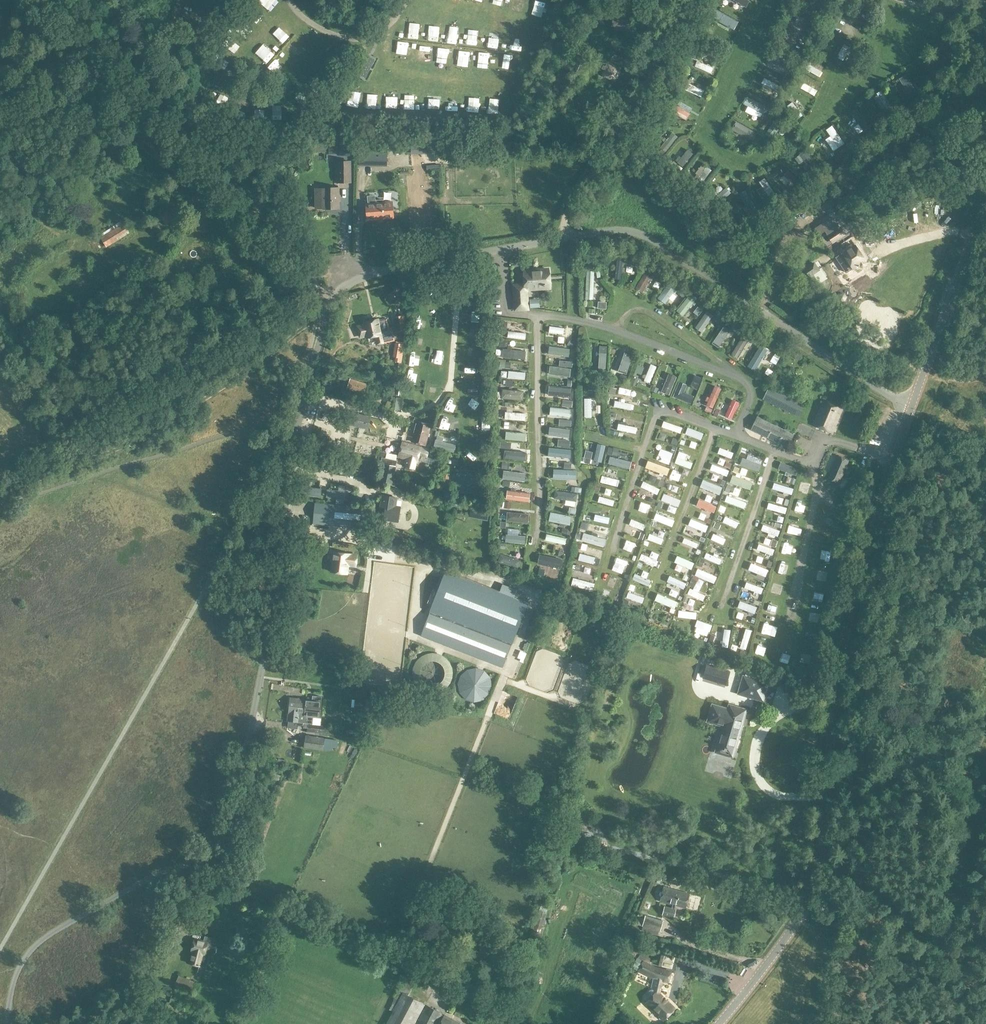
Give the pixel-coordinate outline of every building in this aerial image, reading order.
[(727,12),(742,17),(744,10),(729,5),(727,12)] [(614,16),(613,27),(616,28),(616,31),(632,33),(633,20),(627,20),(628,13),(618,12),(617,17),(614,16)] [(722,34),(733,38),(736,31),(724,27),(722,34)] [(838,62),(846,65),(851,53),(842,49),(838,62)] [(365,78),(375,59),(366,55),(357,74),(365,78)] [(567,55),(562,66),(578,72),(582,61),(567,55)] [(605,66),(603,69),(607,70),(604,75),(616,80),(617,77),(622,79),(624,74),(620,72),(622,68),(609,62),(607,67),(605,66)] [(695,69),(713,75),(715,68),(697,62),(695,69)] [(820,79),(826,69),(811,62),(806,72),(820,79)] [(575,76),(565,72),(559,89),(569,92),(575,76)] [(683,91),(700,98),(704,90),(686,83),(683,91)] [(801,91),(816,100),(819,93),(805,85),(801,91)] [(676,106),(672,113),(687,122),(691,115),(676,106)] [(857,108),(850,113),(863,132),(870,127),(857,108)] [(799,122),(804,118),(798,110),(793,115),(799,122)] [(827,141),(834,154),(845,147),(834,128),(826,132),(830,140),(827,141)] [(352,156),(352,145),(339,145),(339,156),(351,156),(352,156)] [(359,164),(387,165),(387,149),(384,149),(384,146),(368,146),(368,149),(359,149),(359,164)] [(684,166),(695,158),(689,150),(678,157),(684,166)] [(338,161),(338,163),(338,184),(350,184),(350,161),(338,161)] [(323,188),(315,189),(315,207),(323,207),(323,208),(338,208),(338,188),(323,188)] [(392,202),(383,203),(383,200),(376,201),(376,204),(366,204),(368,220),(394,218),(392,202)] [(174,201),(159,212),(168,223),(171,221),(174,224),(180,218),(178,215),(182,212),(174,201)] [(833,217),(816,228),(820,235),(826,231),(828,236),(833,244),(847,235),(842,227),(840,228),(833,217)] [(111,228),(100,235),(101,237),(107,247),(131,232),(125,222),(122,224),(119,219),(110,225),(111,228)] [(866,270),(864,267),(867,265),(867,264),(867,263),(867,261),(866,261),(867,261),(857,246),(854,247),(853,245),(843,251),(845,254),(844,254),(855,269),(854,269),(858,275),(866,270)] [(549,268),(523,270),(524,283),(524,289),(524,290),(551,288),(551,287),(549,268)] [(643,293),(656,275),(649,269),(635,287),(643,293)] [(597,301),(597,285),(595,285),(595,272),(587,272),(586,301),(597,301)] [(523,289),(512,289),(514,311),(530,310),(529,296),(524,296),(523,289)] [(679,295),(671,289),(661,300),(670,306),(679,295)] [(844,301),(847,297),(844,293),(840,294),(837,298),(840,302),(844,301)] [(690,296),(676,312),(684,318),(697,302),(690,296)] [(432,308),(447,304),(444,297),(430,301),(432,308)] [(703,334),(716,318),(709,312),(695,327),(703,334)] [(404,315),(393,317),(397,332),(408,329),(404,315)] [(366,326),(359,327),(361,338),(369,336),(369,338),(377,337),(379,344),(390,342),(394,341),(391,327),(389,328),(386,318),(380,319),(365,322),(366,326)] [(722,348),(735,329),(727,323),(713,342),(722,348)] [(549,336),(564,338),(566,329),(550,327),(549,336)] [(508,341),(527,342),(527,333),(508,333),(508,341)] [(740,358),(750,343),(743,338),(733,352),(740,358)] [(751,356),(756,348),(751,344),(745,352),(751,356)] [(761,346),(749,362),(757,368),(768,351),(761,346)] [(570,348),(549,347),(549,358),(569,359),(570,348)] [(503,360),(527,361),(527,351),(503,351),(503,360)] [(478,361),(479,353),(472,352),(471,360),(478,361)] [(628,374),(632,354),(623,352),(619,372),(628,374)] [(651,385),(658,367),(651,364),(644,382),(651,385)] [(635,375),(644,375),(645,367),(636,366),(635,375)] [(571,370),(549,369),(549,376),(571,377),(571,370)] [(509,372),(509,382),(526,382),(527,373),(509,372)] [(662,392),(671,395),(677,376),(668,373),(662,392)] [(364,395),(368,384),(351,378),(347,390),(364,395)] [(691,404),(693,396),(684,393),(687,385),(679,383),(674,399),(691,404)] [(707,396),(706,407),(717,408),(719,387),(713,387),(712,397),(707,396)] [(770,388),(764,400),(791,413),(799,417),(804,407),(796,403),(797,401),(770,388)] [(549,389),(549,400),(571,400),(571,389),(549,389)] [(631,397),(632,390),(620,389),(619,395),(631,397)] [(503,402),(524,403),(524,391),(503,391),(503,402)] [(594,419),(593,398),(585,398),(585,419),(594,419)] [(626,403),(626,401),(614,400),(614,410),(632,411),(632,403),(626,403)] [(724,419),(733,422),(741,404),(732,400),(724,419)] [(449,415),(454,405),(448,401),(442,412),(449,415)] [(814,425),(833,433),(844,409),(825,401),(814,425)] [(550,409),(550,419),(571,418),(570,408),(550,409)] [(343,423),(363,427),(369,428),(371,417),(346,412),(343,423)] [(526,423),(526,413),(505,414),(506,424),(526,423)] [(789,448),(795,435),(758,417),(751,430),(789,448)] [(448,433),(451,423),(439,420),(437,430),(448,433)] [(470,431),(479,431),(479,427),(484,427),(484,420),(470,420),(470,431)] [(413,436),(411,442),(426,446),(432,425),(417,421),(413,436)] [(560,421),(560,428),(550,427),(549,440),(570,440),(570,421),(560,421)] [(627,425),(627,422),(619,421),(618,433),(636,435),(637,427),(627,425)] [(664,421),(661,429),(681,436),(684,429),(664,421)] [(685,435),(701,443),(705,435),(689,427),(685,435)] [(330,436),(318,433),(316,442),(327,446),(330,436)] [(506,433),(506,442),(526,442),(526,433),(506,433)] [(666,442),(667,435),(660,434),(659,441),(666,442)] [(456,453),(457,443),(437,440),(435,450),(456,453)] [(696,450),(698,444),(692,441),(689,448),(696,450)] [(480,451),(479,442),(471,442),(472,451),(480,451)] [(430,450),(421,447),(404,443),(400,457),(408,460),(407,466),(415,468),(417,462),(419,456),(428,458),(430,450)] [(596,452),(591,452),(590,463),(604,464),(605,446),(597,445),(596,452)] [(718,456),(733,462),(736,454),(720,449),(718,456)] [(665,463),(671,465),(674,451),(668,450),(665,463)] [(505,453),(506,464),(527,463),(527,452),(505,453)] [(829,479),(840,483),(849,461),(838,456),(829,479)] [(394,473),(397,461),(383,458),(382,463),(385,464),(381,483),(401,487),(404,475),(394,473)] [(610,458),(609,466),(626,468),(627,460),(610,458)] [(724,468),(727,462),(721,459),(718,465),(724,468)] [(755,473),(758,465),(744,459),(740,466),(755,473)] [(478,474),(479,462),(467,462),(467,474),(478,474)] [(669,474),(670,467),(647,462),(646,469),(669,474)] [(709,472),(728,481),(732,473),(713,464),(709,472)] [(576,482),(577,471),(553,470),(553,481),(576,482)] [(368,485),(373,485),(376,483),(377,475),(375,472),(369,472),(367,474),(366,482),(368,485)] [(466,487),(467,482),(477,484),(479,477),(458,473),(456,486),(466,487)] [(530,482),(530,474),(505,473),(504,481),(530,482)] [(673,474),(670,482),(680,487),(684,479),(673,474)] [(603,475),(600,483),(618,489),(620,481),(603,475)] [(649,482),(656,485),(658,478),(652,476),(649,482)] [(752,493),(755,484),(733,477),(730,487),(752,493)] [(643,482),(640,489),(658,497),(661,490),(643,482)] [(773,494),(793,501),(796,492),(776,484),(773,494)] [(718,501),(722,489),(711,485),(707,497),(718,501)] [(673,487),(671,493),(678,495),(680,489),(673,487)] [(305,488),(304,498),(314,499),(314,495),(322,496),(322,489),(305,488)] [(327,501),(347,501),(347,491),(327,490),(327,501)] [(505,499),(530,501),(531,492),(506,491),(505,499)] [(565,506),(575,507),(577,494),(558,491),(557,499),(566,500),(565,506)] [(676,508),(679,501),(666,493),(662,501),(676,508)] [(642,500),(649,503),(651,497),(645,494),(642,500)] [(382,496),(378,520),(380,520),(398,523),(400,507),(396,506),(397,498),(382,496)] [(600,496),(598,503),(614,508),(616,501),(600,496)] [(725,504),(746,513),(749,506),(728,497),(725,504)] [(715,514),(717,506),(699,501),(696,508),(715,514)] [(314,524),(374,530),(376,508),(315,503),(314,524)] [(646,515),(647,508),(640,507),(638,514),(646,515)] [(772,515),(787,519),(789,511),(774,507),(772,515)] [(507,514),(507,523),(526,524),(527,515),(507,514)] [(596,515),(593,522),(610,527),(612,520),(596,515)] [(657,524),(668,528),(671,522),(659,518),(657,524)] [(781,518),(779,525),(785,528),(788,521),(781,518)] [(687,528),(706,537),(710,528),(691,519),(687,528)] [(723,526),(739,532),(742,525),(725,519),(723,526)] [(629,528),(645,533),(648,525),(631,520),(629,528)] [(765,528),(761,536),(780,543),(783,535),(765,528)] [(385,531),(382,542),(398,546),(400,535),(400,534),(385,530),(385,531)] [(795,541),(798,532),(792,530),(789,539),(795,541)] [(380,542),(382,533),(373,531),(371,540),(380,542)] [(547,533),(545,544),(567,547),(568,536),(547,533)] [(606,547),(607,538),(584,534),(582,544),(606,547)] [(650,535),(648,542),(662,547),(665,540),(650,535)] [(724,549),(728,541),(714,535),(711,542),(724,549)] [(504,536),(504,544),(523,545),(523,536),(504,536)] [(684,540),(683,547),(698,551),(700,543),(684,540)] [(640,553),(642,545),(627,541),(625,549),(640,553)] [(592,555),(594,549),(582,545),(580,551),(592,555)] [(757,555),(774,562),(778,554),(760,547),(757,555)] [(349,565),(356,566),(358,555),(333,552),(332,561),(334,561),(332,571),(348,573),(349,565)] [(578,561),(600,568),(602,560),(581,553),(578,561)] [(636,562),(638,555),(633,553),(630,560),(636,562)] [(656,569),(661,556),(653,553),(652,557),(643,554),(639,562),(656,569)] [(706,556),(704,563),(722,567),(724,560),(706,556)] [(690,572),(693,565),(680,559),(674,571),(680,575),(683,569),(690,572)] [(759,560),(757,566),(763,569),(766,562),(759,560)] [(704,570),(711,573),(714,567),(707,563),(704,570)] [(753,566),(750,573),(768,582),(772,575),(753,566)] [(715,587),(719,579),(698,570),(695,578),(715,587)] [(427,621),(422,633),(504,666),(513,643),(529,604),(515,598),(518,591),(503,585),(500,592),(447,571),(439,592),(432,609),(427,621)] [(593,589),(593,572),(574,572),(573,589),(593,589)] [(638,584),(647,587),(650,576),(641,574),(638,584)] [(667,584),(683,592),(686,584),(671,577),(667,584)] [(624,594),(627,583),(617,580),(614,592),(624,594)] [(687,597),(704,605),(707,597),(701,595),(706,584),(699,580),(694,591),(690,589),(687,597)] [(744,595),(763,601),(767,592),(748,585),(744,595)] [(775,588),(772,598),(782,601),(785,591),(775,588)] [(673,591),(670,597),(677,601),(680,594),(673,591)] [(643,606),(645,599),(629,593),(626,599),(643,606)] [(660,597),(658,602),(674,608),(676,602),(660,597)] [(738,612),(757,620),(760,612),(742,604),(738,612)] [(777,622),(780,610),(769,607),(766,619),(777,622)] [(680,611),(678,617),(697,622),(699,616),(680,611)] [(702,641),(709,643),(714,629),(707,626),(702,641)] [(748,654),(755,634),(748,632),(741,652),(748,654)] [(760,648),(758,657),(764,659),(766,650),(760,648)] [(708,665),(704,678),(726,684),(730,672),(708,665)] [(770,683),(743,675),(738,695),(764,703),(770,683)] [(341,680),(340,688),(352,689),(353,681),(341,680)] [(313,701),(307,700),(305,723),(313,723),(314,716),(320,717),(323,697),(314,696),(313,701)] [(289,721),(305,723),(307,700),(292,698),(289,721)] [(372,711),(373,701),(357,699),(356,709),(372,711)] [(714,706),(709,721),(725,726),(717,752),(733,756),(746,711),(730,706),(729,710),(714,706)] [(306,736),(305,748),(323,751),(325,739),(306,736)] [(339,751),(339,741),(325,740),(325,750),(339,751)] [(345,754),(349,743),(344,741),(340,752),(345,754)] [(720,768),(717,774),(722,777),(725,771),(720,768)] [(300,806),(306,807),(309,797),(304,795),(300,806)] [(661,902),(673,905),(672,908),(665,906),(662,915),(674,918),(676,909),(675,909),(675,906),(686,908),(690,894),(665,888),(661,902)] [(551,904),(542,901),(529,939),(538,942),(551,904)] [(664,920),(646,915),(642,926),(660,931),(664,920)] [(205,955),(208,941),(199,939),(198,943),(194,942),(192,950),(194,951),(191,964),(201,966),(207,967),(210,956),(205,955)] [(644,998),(648,1002),(647,1004),(663,1020),(675,1008),(661,994),(664,981),(669,983),(672,970),(657,966),(643,960),(637,971),(653,979),(651,987),(656,991),(655,992),(653,990),(651,989),(644,996),(644,998)] [(702,966),(699,977),(706,979),(709,968),(702,966)] [(180,976),(177,985),(194,992),(197,983),(180,976)] [(417,1022),(420,1023),(437,1023),(443,1014),(426,1005),(403,993),(386,1023),(416,1023),(417,1022)] [(179,1010),(167,1005),(163,1016),(168,1018),(165,1023),(168,1023),(173,1023),(179,1010)]
